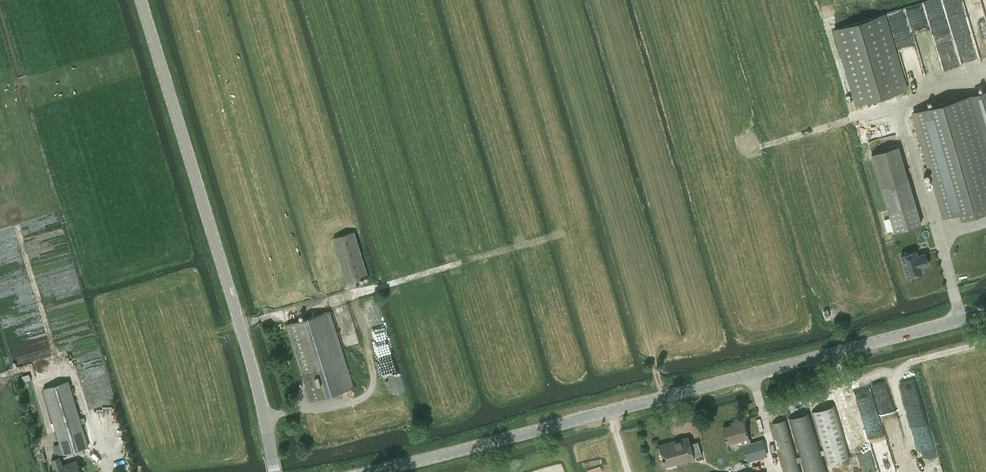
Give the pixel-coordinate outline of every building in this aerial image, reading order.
[(884,14),(835,28),(857,103),(906,89),(884,14)] [(913,111),(944,216),(958,212),(961,220),(985,212),(985,90),(972,94),(913,111)] [(872,154),(894,231),(921,223),(898,146),(872,154)] [(347,281),(367,275),(353,231),(333,237),(347,281)] [(916,258),(902,262),(908,284),(922,280),(921,275),(929,274),(925,261),(917,263),(916,258)] [(310,400),(354,387),(329,310),(286,323),(310,400)] [(43,388),(54,425),(63,454),(88,446),(68,380),(43,388)] [(835,404),(812,411),(828,464),(850,456),(835,404)] [(789,418),(805,471),(828,471),(823,454),(825,454),(823,449),(822,449),(810,411),(789,418)] [(732,424),(728,425),(722,426),(727,443),(749,437),(743,418),(732,421),(732,424)] [(772,423),(787,471),(802,471),(799,461),(801,461),(800,456),(797,457),(786,419),(772,423)] [(753,450),(764,447),(765,447),(762,439),(751,443),(753,450)] [(694,456),(702,454),(698,441),(690,443),(689,440),(676,444),(675,440),(659,444),(665,465),(694,457),(694,456)] [(60,456),(51,459),(55,471),(81,471),(77,459),(62,463),(60,456)]
